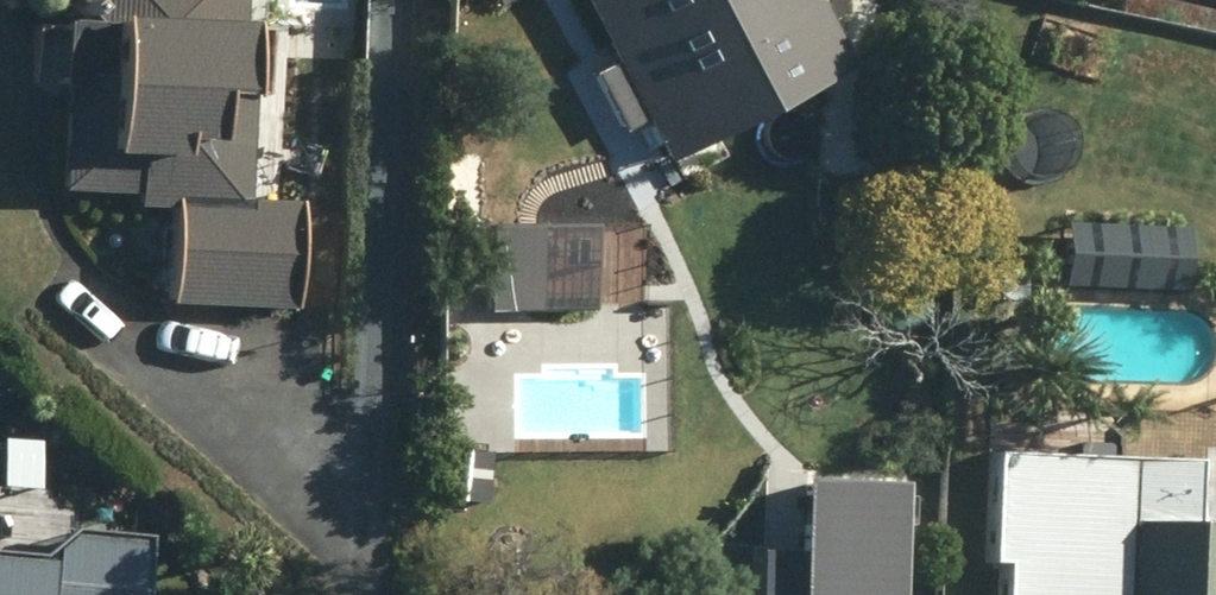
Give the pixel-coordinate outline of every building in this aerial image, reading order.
[(253,20),(242,20),(243,0),(69,0),(64,81),(71,81),(65,185),(141,190),(141,203),(179,206),(174,297),(297,304),(303,202),(248,199),(254,90),(266,91),(269,27),(252,26),(253,20)] [(606,88),(627,128),(649,116),(662,142),(642,152),(663,191),(684,180),(673,159),(853,63),(829,19),(845,10),(840,0),(588,0),(629,76),(606,88)] [(995,154),(994,198),(1036,198),(1037,155),(995,154)] [(468,174),(449,174),(449,203),(468,203),(468,174)] [(501,223),(483,223),(483,306),(635,306),(635,222),(584,222),(584,218),(550,218),(550,203),(512,203),(512,208),(501,208),(501,223)] [(1003,269),(1003,295),(1026,296),(1026,269),(1003,269)] [(1202,465),(1203,454),(995,447),(991,560),(1007,560),(1006,594),(1215,594),(1215,466),(1202,465)] [(152,535),(76,528),(45,554),(0,549),(0,594),(146,594),(152,535)]
